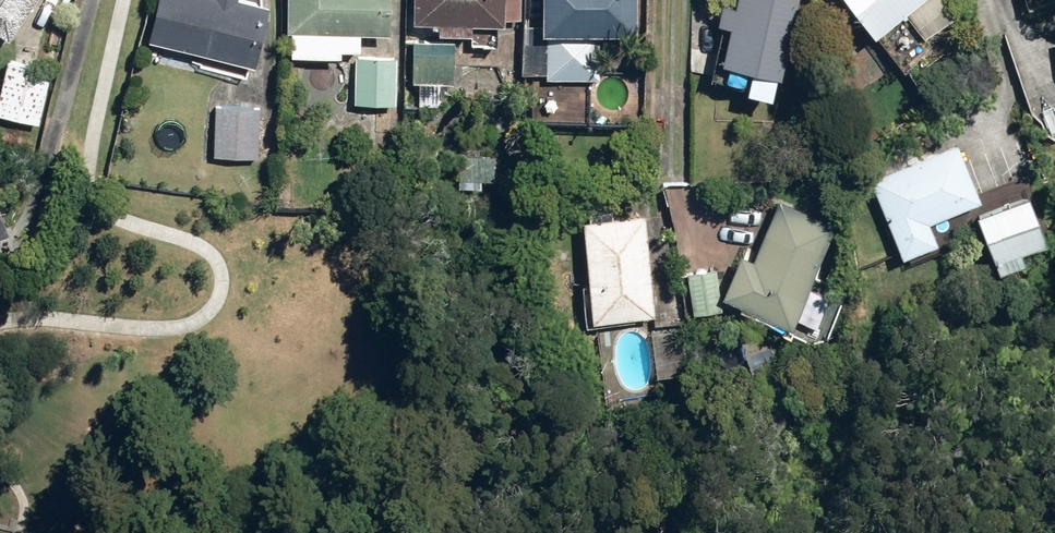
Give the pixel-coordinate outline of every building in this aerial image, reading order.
[(5,39),(33,0),(0,0),(0,36),(5,39)] [(146,39),(252,63),(265,6),(240,0),(155,0),(146,39)] [(386,34),(387,0),(284,0),(283,32),(287,32),(287,56),(337,57),(338,49),(357,50),(358,33),(386,34)] [(409,22),(434,23),(434,34),(468,35),(469,24),(500,25),(500,19),(518,20),(519,0),(410,0),(409,22)] [(633,0),(538,0),(537,32),(544,33),(543,79),(600,80),(601,32),(632,32),(633,0)] [(731,6),(718,2),(712,23),(724,26),(715,63),(746,70),(772,77),(775,78),(795,0),(732,0),(731,6)] [(871,36),(918,0),(842,0),(871,36)] [(452,55),(411,54),(410,83),(451,84),(452,55)] [(394,104),(395,57),(353,56),(352,103),(394,104)] [(3,61),(0,76),(0,116),(37,124),(48,70),(3,61)] [(746,70),(741,91),(766,98),(772,77),(746,70)] [(259,109),(213,107),(210,156),(257,158),(259,109)] [(979,201),(955,143),(864,180),(896,259),(933,244),(925,223),(979,201)] [(1025,198),(973,218),(993,271),(1019,261),(1014,250),(1041,240),(1025,198)] [(773,204),(748,259),(737,253),(718,296),(788,328),(832,230),(773,204)] [(644,214),(580,219),(589,320),(653,315),(644,214)] [(713,270),(685,273),(690,314),(718,311),(713,270)]
